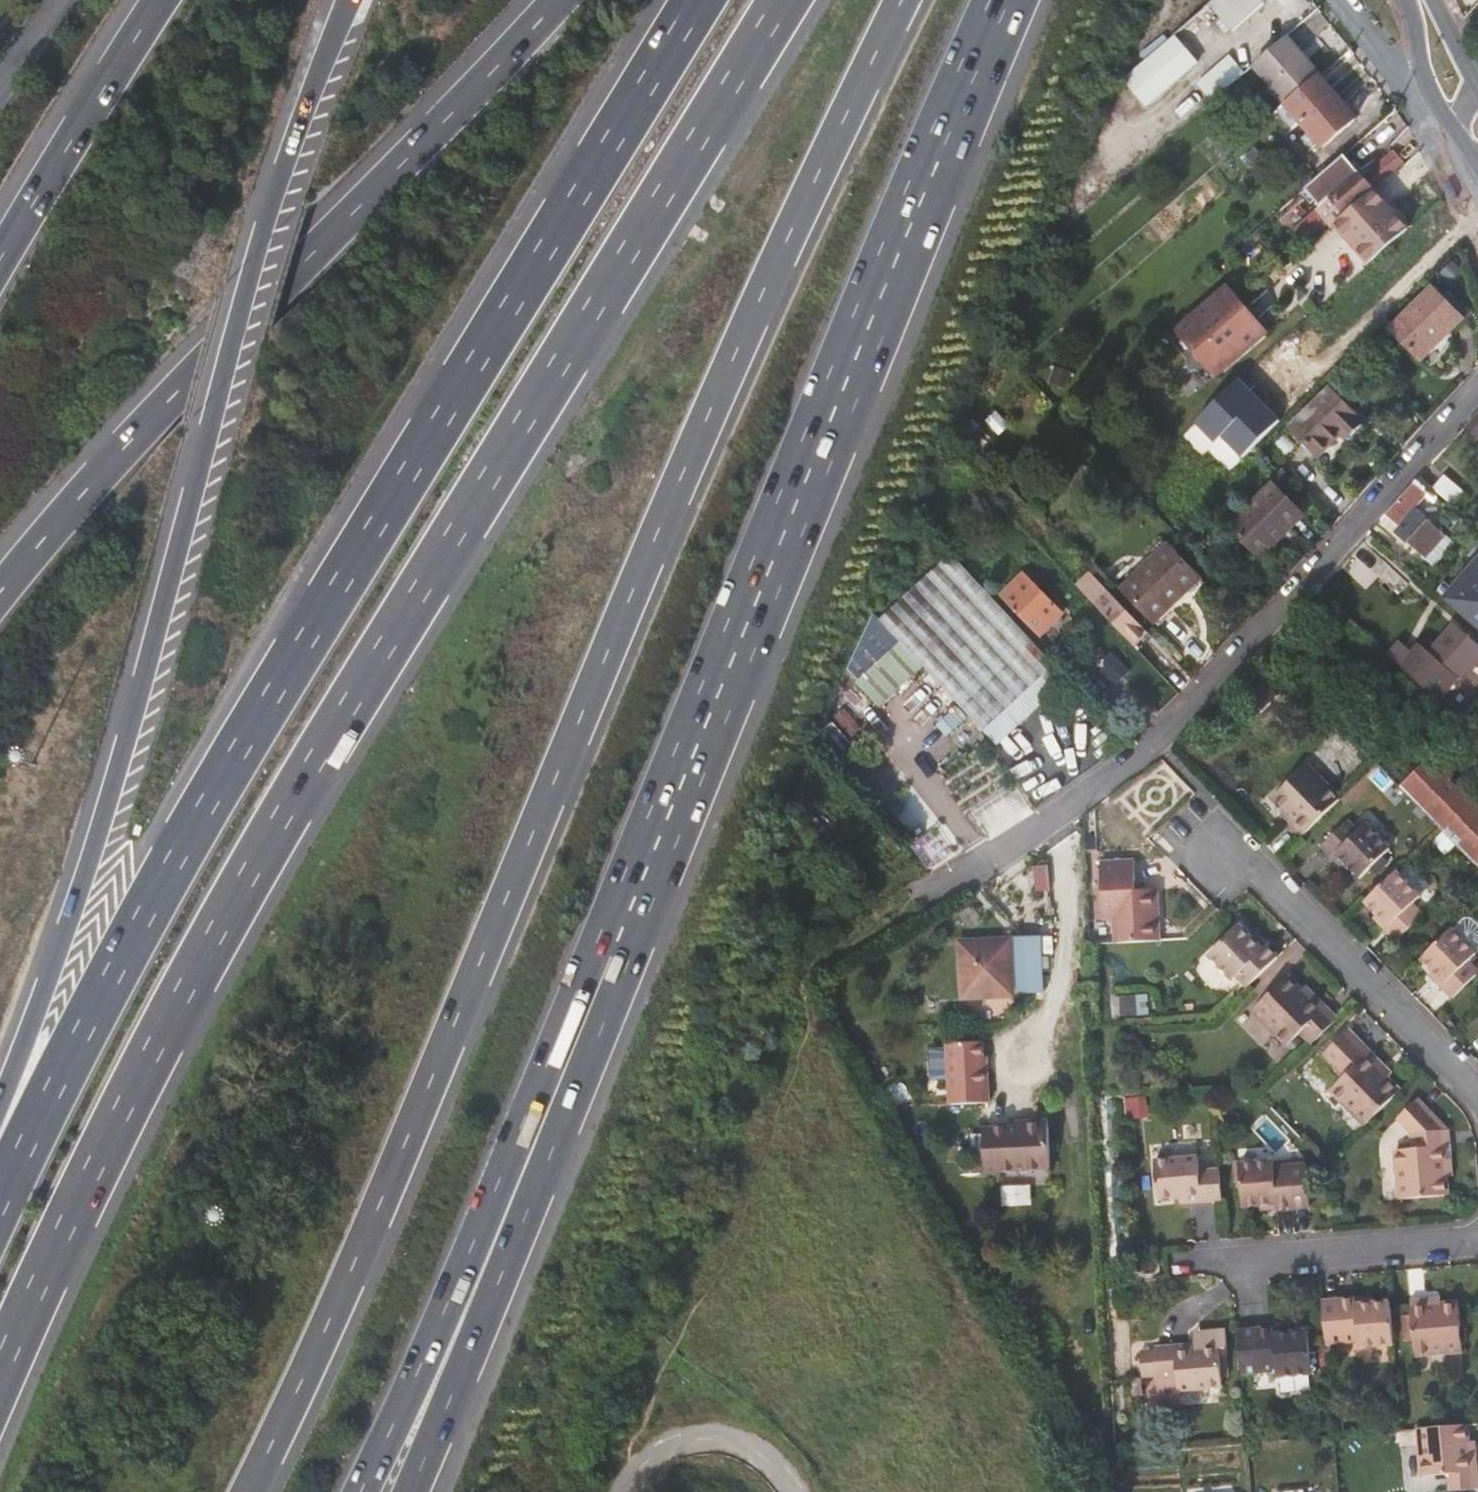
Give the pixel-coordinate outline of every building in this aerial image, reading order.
[(1261,0),(1218,0),(1212,5),(1232,27),(1262,1),(1261,0)] [(1319,74),(1285,34),(1253,62),(1286,101),(1319,74)] [(1187,69),(1196,79),(1210,66),(1197,61),(1176,37),(1126,80),(1146,104),(1187,69)] [(1210,66),(1196,79),(1212,98),(1243,71),(1229,54),(1213,68),(1210,66)] [(1334,92),(1319,74),(1286,101),(1279,109),(1294,126),(1297,123),(1300,121),(1334,92)] [(1355,117),(1334,92),(1300,121),(1321,145),(1355,117)] [(1362,177),(1342,155),(1332,164),(1304,188),(1320,206),(1333,194),(1347,209),(1404,158),(1394,147),(1362,177)] [(1304,188),(1266,221),(1282,239),(1308,216),(1320,206),(1304,188)] [(1308,216),(1282,239),(1288,246),(1314,222),(1308,216)] [(1182,327),(1196,343),(1245,301),(1231,285),(1182,327)] [(1462,317),(1432,286),(1391,327),(1421,359),(1462,317)] [(1245,301),(1196,343),(1200,347),(1199,353),(1204,359),(1209,358),(1220,371),(1269,329),(1245,301)] [(1363,421),(1330,388),(1291,426),(1318,454),(1341,431),(1348,437),(1363,421)] [(1477,436),(1477,414),(1467,426),(1477,436)] [(1447,473),(1436,485),(1454,503),(1465,491),(1447,473)] [(1412,507),(1398,523),(1411,535),(1427,549),(1441,534),(1426,520),(1439,505),(1412,482),(1400,496),(1412,507)] [(1302,513),(1272,483),(1228,525),(1257,554),(1281,531),(1283,532),(1302,513)] [(1389,507),(1385,513),(1398,523),(1412,507),(1400,496),(1389,507)] [(1422,554),(1427,549),(1411,535),(1407,540),(1422,554)] [(1193,572),(1166,543),(1120,586),(1151,620),(1177,594),(1174,590),(1193,572)] [(949,550),(893,603),(878,617),(886,627),(979,730),(998,713),(1052,662),(1018,625),(949,550)] [(1406,583),(1379,557),(1369,569),(1395,594),(1406,583)] [(1461,579),(1477,594),(1477,559),(1461,579)] [(1025,569),(999,594),(1023,620),(1036,634),(1062,608),(1025,569)] [(1442,599),(1477,630),(1477,594),(1461,579),(1442,599)] [(1145,630),(1107,589),(1094,601),(1133,642),(1145,630)] [(1361,610),(1352,620),(1363,631),(1372,620),(1361,610)] [(1443,638),(1432,651),(1423,642),(1413,654),(1403,645),(1392,658),(1401,667),(1435,699),(1465,666),(1469,661),(1477,652),(1477,647),(1455,625),(1443,638)] [(886,627),(878,636),(873,641),(966,743),(972,737),(979,730),(886,627)] [(1469,661),(1474,666),(1477,662),(1477,652),(1469,661)] [(1474,666),(1469,661),(1465,666),(1470,671),(1474,666)] [(847,699),(837,708),(840,710),(829,721),(848,741),(858,731),(856,728),(865,719),(847,699)] [(1398,787),(1477,868),(1477,803),(1431,755),(1398,787)] [(1288,814),(1283,820),(1298,834),(1338,794),(1304,760),(1270,794),(1282,807),(1288,814)] [(1276,813),(1283,820),(1288,814),(1282,807),(1276,813)] [(1317,844),(1328,855),(1333,850),(1345,863),(1357,875),(1387,845),(1363,820),(1357,826),(1346,816),(1317,844)] [(916,846),(933,868),(963,845),(945,823),(916,846)] [(1333,850),(1328,855),(1340,868),(1345,863),(1333,850)] [(1115,941),(1164,939),(1163,886),(1138,887),(1137,857),(1100,858),(1102,919),(1114,918),(1115,941)] [(1363,897),(1376,911),(1386,922),(1383,926),(1393,937),(1421,911),(1410,899),(1417,892),(1393,868),(1363,897)] [(1386,922),(1376,911),(1372,915),(1383,926),(1386,922)] [(1261,947),(1251,936),(1238,923),(1209,952),(1232,976),(1236,973),(1246,983),(1276,953),(1265,943),(1261,947)] [(1420,956),(1432,969),(1443,981),(1439,984),(1450,995),(1477,969),(1467,957),(1474,951),(1450,926),(1420,956)] [(1039,932),(1014,934),(1017,989),(1044,988),(1039,932)] [(1255,932),(1251,936),(1261,947),(1265,943),(1255,932)] [(1011,989),(1007,939),(963,942),(966,992),(1011,989)] [(1443,981),(1432,969),(1429,973),(1439,984),(1443,981)] [(1319,1007),(1298,985),(1285,972),(1251,1006),(1284,1041),(1295,1030),(1308,1043),(1336,1014),(1324,1002),(1319,1007)] [(1303,980),(1298,985),(1319,1007),(1324,1002),(1303,980)] [(1398,1089),(1385,1076),(1365,1055),(1370,1049),(1346,1025),(1318,1053),(1341,1075),(1330,1087),(1364,1123),(1398,1089)] [(992,1102),(990,1039),(949,1040),(950,1103),(992,1102)] [(947,1075),(947,1048),(930,1048),(931,1076),(947,1075)] [(1365,1055),(1385,1076),(1391,1070),(1370,1049),(1365,1055)] [(1446,1192),(1445,1175),(1443,1146),(1450,1145),(1448,1127),(1417,1095),(1398,1116),(1411,1131),(1412,1148),(1396,1149),(1399,1197),(1446,1192)] [(1032,1121),(1016,1122),(985,1124),(987,1168),(1052,1165),(1049,1115),(1032,1116),(1032,1121)] [(1443,1146),(1445,1175),(1452,1174),(1450,1145),(1443,1146)] [(1223,1196),(1221,1166),(1200,1168),(1199,1154),(1156,1157),(1159,1195),(1181,1193),(1181,1199),(1223,1196)] [(1245,1203),(1263,1202),(1279,1201),(1280,1208),(1313,1204),(1309,1162),(1276,1165),(1276,1159),(1242,1161),(1245,1203)] [(1004,1203),(1033,1203),(1033,1183),(1004,1183),(1004,1203)] [(1279,1201),(1263,1202),(1264,1209),(1280,1208),(1279,1201)] [(1438,1297),(1427,1298),(1428,1305),(1440,1304),(1438,1297)] [(1356,1304),(1355,1298),(1322,1301),(1326,1343),(1360,1341),(1360,1346),(1392,1343),(1389,1301),(1371,1302),(1356,1304)] [(1428,1305),(1427,1298),(1408,1300),(1413,1353),(1461,1349),(1457,1302),(1440,1304),(1428,1305)] [(1284,1324),(1267,1326),(1267,1332),(1284,1331),(1284,1324)] [(1267,1332),(1267,1326),(1235,1328),(1238,1371),(1271,1369),(1271,1375),(1305,1372),(1301,1330),(1284,1331),(1267,1332)] [(1152,1342),(1153,1348),(1154,1373),(1156,1397),(1177,1396),(1176,1388),(1219,1385),(1216,1353),(1224,1352),(1221,1330),(1197,1332),(1197,1339),(1152,1342)] [(1154,1373),(1153,1348),(1137,1349),(1140,1374),(1154,1373)] [(1466,1442),(1465,1425),(1418,1428),(1421,1471),(1445,1469),(1447,1490),(1477,1488),(1477,1483),(1476,1453),(1467,1453),(1466,1442)] [(1475,1441),(1466,1442),(1467,1453),(1476,1453),(1475,1441)]
